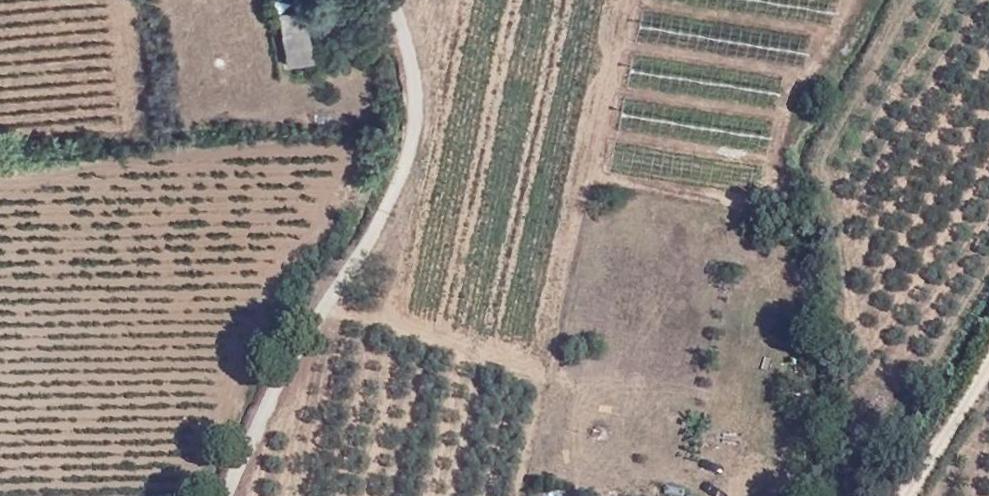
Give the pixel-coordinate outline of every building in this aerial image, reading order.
[(287,62),(311,58),(303,8),(278,11),(287,62)]
